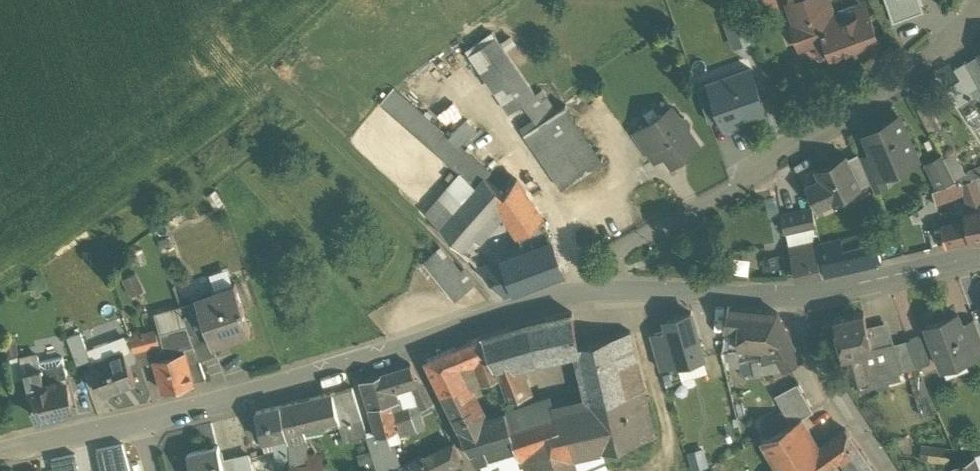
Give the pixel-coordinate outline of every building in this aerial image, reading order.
[(834,22),(826,0),(816,0),(809,3),(808,0),(789,0),(788,0),(796,22),(791,24),(799,46),(825,36),(837,32),(834,22)] [(894,20),(925,9),(921,0),(887,0),(894,20)] [(837,32),(825,36),(831,53),(854,45),(857,54),(882,45),(869,9),(834,22),(837,32)] [(740,11),(721,18),(731,45),(750,39),(740,11)] [(495,37),(469,56),(509,113),(522,104),(535,95),(495,37)] [(979,83),(966,59),(955,66),(961,77),(947,86),(958,105),(973,95),(969,90),(979,83)] [(765,110),(751,69),(734,75),(737,84),(715,92),(723,116),(726,123),(765,110)] [(711,121),(723,116),(715,92),(712,83),(699,88),(711,121)] [(486,170),(393,89),(380,105),(460,174),(461,174),(476,187),(482,181),(479,178),(486,170)] [(535,95),(522,104),(537,125),(556,112),(542,90),(535,95)] [(928,100),(917,106),(931,130),(941,125),(928,100)] [(603,159),(566,105),(556,112),(537,125),(524,135),(562,189),(603,159)] [(673,109),(648,127),(646,123),(644,124),(666,153),(665,153),(672,163),(699,144),(688,129),(689,123),(684,117),(679,116),(673,109)] [(899,112),(884,119),(882,124),(866,131),(873,149),(883,171),(884,171),(901,163),(899,158),(902,153),(914,147),(899,112)] [(666,153),(644,124),(633,132),(654,161),(665,153),(666,153)] [(873,149),(860,155),(875,188),(889,182),(884,171),(883,171),(873,149)] [(965,171),(953,150),(943,155),(954,175),(965,171)] [(858,151),(847,156),(861,186),(871,181),(858,151)] [(846,153),(817,166),(822,177),(810,182),(820,204),(861,186),(847,156),(846,153)] [(943,155),(929,163),(941,186),(957,179),(954,175),(943,155)] [(954,175),(957,179),(959,178),(960,181),(976,175),(979,174),(979,165),(965,171),(954,175)] [(460,174),(426,213),(441,229),(476,187),(461,174),(460,174)] [(960,181),(964,190),(968,202),(974,200),(977,208),(979,207),(979,187),(976,175),(960,181)] [(476,187),(441,229),(467,256),(504,214),(498,204),(505,195),(504,195),(484,178),(482,181),(476,187)] [(941,186),(933,188),(936,200),(964,190),(960,181),(959,178),(957,179),(941,186)] [(516,179),(504,195),(505,195),(498,204),(504,214),(519,236),(544,220),(516,179)] [(813,206),(782,213),(786,230),(816,222),(813,206)] [(964,211),(966,220),(970,238),(979,236),(979,207),(977,208),(964,211)] [(544,220),(519,236),(525,249),(552,239),(544,220)] [(966,220),(942,225),(947,243),(970,238),(966,220)] [(891,224),(869,231),(871,241),(876,240),(895,234),(891,224)] [(864,262),(880,259),(876,240),(871,241),(869,231),(858,233),(864,262)] [(858,233),(819,242),(826,271),(864,262),(858,233)] [(525,249),(500,258),(513,291),(564,272),(552,239),(525,249)] [(815,240),(789,246),(796,278),(823,272),(815,240)] [(461,272),(439,248),(422,262),(455,300),(475,283),(464,270),(461,272)] [(500,258),(477,267),(503,294),(503,296),(513,291),(500,258)] [(235,283),(212,291),(214,296),(197,302),(207,329),(213,346),(214,346),(251,333),(243,311),(244,310),(235,283)] [(197,302),(181,308),(187,325),(190,335),(207,329),(197,302)] [(750,347),(754,310),(728,307),(725,327),(732,327),(730,345),(750,347)] [(754,310),(750,347),(765,348),(795,345),(777,312),(754,310)] [(864,312),(835,319),(843,354),(860,350),(872,347),(864,312)] [(572,313),(527,323),(536,357),(573,349),(579,347),(579,345),(572,313)] [(959,313),(927,325),(943,366),(975,353),(964,327),(959,313)] [(666,321),(669,330),(679,364),(705,357),(693,314),(666,321)] [(964,327),(975,353),(979,351),(979,331),(977,322),(964,327)] [(527,323),(510,328),(515,345),(510,346),(516,362),(536,357),(527,323)] [(187,325),(160,333),(164,348),(157,350),(159,359),(185,352),(184,349),(194,346),(190,335),(187,325)] [(510,328),(483,337),(499,378),(501,377),(511,402),(519,399),(518,396),(528,393),(516,362),(510,346),(515,345),(510,328)] [(207,329),(190,335),(194,346),(200,361),(217,355),(214,346),(213,346),(207,329)] [(660,370),(679,364),(669,330),(650,335),(660,370)] [(155,332),(130,339),(135,353),(159,346),(155,332)] [(630,332),(579,345),(579,347),(573,349),(575,355),(580,354),(591,402),(554,411),(555,412),(570,456),(599,449),(616,445),(655,436),(630,332)] [(64,333),(54,338),(58,349),(68,345),(64,333)] [(87,351),(80,334),(67,339),(77,365),(91,360),(87,351)] [(908,339),(919,366),(931,361),(921,334),(908,339)] [(483,337),(468,342),(484,383),(499,378),(483,337)] [(113,341),(87,351),(91,360),(92,364),(118,354),(113,341)] [(893,341),(881,343),(885,359),(897,356),(893,341)] [(484,383),(468,342),(455,348),(462,366),(459,368),(465,383),(467,389),(484,383)] [(795,345),(765,348),(765,358),(752,360),(754,371),(755,374),(778,370),(782,367),(784,370),(803,359),(795,345)] [(455,348),(425,360),(459,428),(477,423),(467,389),(465,383),(459,368),(462,366),(455,348)] [(738,350),(723,351),(727,366),(740,364),(738,350)] [(860,350),(843,354),(853,383),(867,379),(864,365),(860,350)] [(92,364),(90,365),(102,396),(136,382),(124,352),(118,354),(92,364)] [(159,359),(154,361),(162,391),(194,382),(188,361),(186,352),(185,352),(159,359)] [(897,356),(885,359),(889,374),(900,370),(897,356)] [(63,358),(39,364),(40,369),(44,383),(55,380),(55,381),(67,378),(63,358)] [(198,358),(188,361),(194,382),(206,379),(198,358)] [(885,359),(864,365),(867,379),(889,374),(885,359)] [(752,360),(742,362),(743,373),(754,371),(752,360)] [(411,365),(361,380),(369,407),(389,400),(390,401),(398,399),(395,388),(413,382),(415,378),(411,365)] [(40,369),(27,373),(38,419),(37,420),(63,414),(62,411),(57,388),(55,381),(55,380),(44,383),(40,369)] [(798,383),(775,395),(785,412),(792,423),(801,418),(814,411),(798,383)] [(67,386),(57,388),(62,411),(72,408),(67,386)] [(366,433),(352,388),(333,393),(339,416),(338,417),(343,440),(366,433)] [(332,393),(280,406),(289,447),(304,438),(306,437),(303,424),(338,417),(339,416),(333,393),(332,393)] [(427,393),(415,400),(420,410),(433,404),(427,393)] [(389,400),(369,407),(377,434),(397,428),(396,427),(393,412),(390,401),(389,400)] [(280,406),(256,412),(262,440),(272,438),(279,470),(284,469),(289,452),(289,447),(280,406)] [(410,407),(393,412),(396,427),(414,421),(410,407)] [(555,412),(525,422),(522,410),(477,423),(459,428),(476,462),(479,461),(517,449),(524,470),(607,470),(604,462),(599,449),(570,456),(555,412)] [(785,412),(763,425),(769,436),(792,423),(785,412)] [(761,441),(778,470),(812,470),(827,462),(801,418),(769,436),(761,441)] [(846,429),(839,434),(842,452),(855,470),(876,470),(846,429)] [(369,438),(373,449),(379,468),(380,470),(386,470),(401,464),(395,447),(392,448),(387,432),(369,438)] [(289,447),(289,452),(290,469),(295,468),(295,470),(324,470),(323,463),(306,465),(304,438),(289,447)] [(398,467),(400,470),(434,470),(461,458),(454,443),(425,457),(424,455),(398,467)] [(616,445),(599,449),(604,462),(619,459),(616,445)] [(124,446),(96,453),(100,470),(130,470),(124,446)] [(187,454),(191,470),(224,470),(222,462),(218,446),(187,454)] [(379,468),(373,449),(357,454),(360,465),(366,463),(369,470),(379,468)] [(479,461),(484,470),(524,470),(517,449),(479,461)] [(233,459),(236,470),(253,470),(249,455),(233,459)] [(958,464),(960,470),(979,470),(979,468),(975,455),(958,464)] [(75,457),(52,462),(54,470),(78,470),(75,457)] [(222,462),(224,470),(236,470),(233,459),(222,462)]
